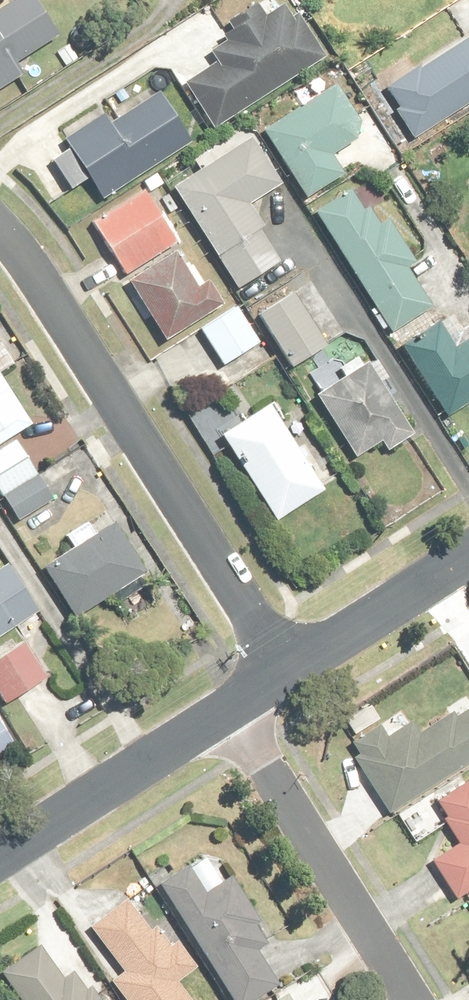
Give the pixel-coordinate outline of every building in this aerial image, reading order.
[(67,49),(37,0),(0,0),(0,92),(67,49)] [(188,84),(211,121),(318,55),(297,21),(291,25),(283,11),(265,22),(257,9),(233,24),(241,37),(216,53),(222,63),(188,84)] [(414,137),(468,102),(468,36),(388,87),(401,107),(396,109),(414,137)] [(334,84),(261,129),(305,198),(344,173),(333,155),(365,134),(334,84)] [(102,200),(191,142),(157,89),(108,121),(103,113),(62,139),(102,200)] [(253,136),(172,187),(235,289),(279,262),(257,226),(260,224),(249,206),(283,184),(253,136)] [(145,187),(92,221),(125,274),(179,241),(145,187)] [(350,191),(314,214),(392,333),(433,307),(409,270),(417,265),(386,217),(379,222),(368,205),(361,209),(350,191)] [(174,250),(130,281),(168,337),(229,300),(207,279),(198,285),(174,250)] [(294,291),(257,313),(290,369),(327,347),(294,291)] [(236,307),(200,330),(223,366),(259,342),(236,307)] [(402,347),(447,417),(468,403),(468,340),(454,349),(438,324),(402,347)] [(319,391),(315,393),(355,458),(380,443),(387,454),(416,436),(387,391),(394,386),(377,359),(365,366),(359,356),(339,369),(333,359),(308,374),(319,391)] [(31,423),(0,375),(0,444),(31,423)] [(270,402),(220,433),(275,523),(325,492),(270,402)] [(0,450),(0,494),(17,522),(53,500),(16,440),(0,450)] [(114,522),(43,564),(75,617),(146,575),(114,522)] [(38,609),(8,564),(0,569),(0,634),(38,609)] [(0,657),(0,701),(3,705),(47,679),(25,642),(0,657)] [(468,764),(468,708),(458,714),(455,708),(419,730),(413,720),(391,734),(383,720),(345,744),(389,814),(468,764)] [(17,749),(0,720),(0,758),(17,749)] [(454,900),(468,891),(468,782),(436,803),(446,819),(443,821),(458,845),(430,863),(454,900)] [(158,880),(231,999),(254,999),(278,986),(255,949),(271,939),(231,874),(221,880),(204,852),(158,880)] [(109,979),(125,999),(193,999),(177,980),(202,960),(166,913),(156,921),(138,898),(131,904),(126,897),(89,925),(123,969),(109,979)] [(0,969),(22,999),(106,999),(93,981),(85,986),(75,971),(64,978),(39,942),(0,969)] [(276,999),(295,999),(290,992),(276,999)]
